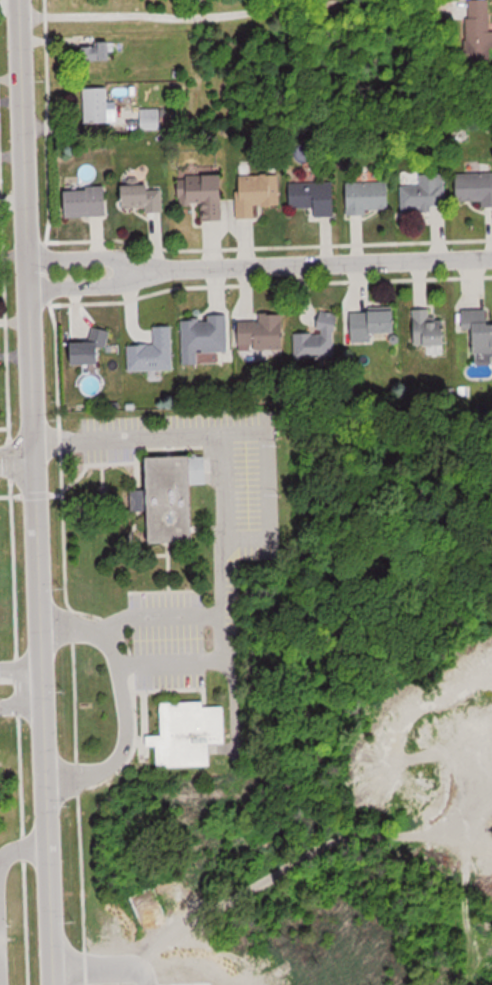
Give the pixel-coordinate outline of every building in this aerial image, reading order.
[(467,64),(491,64),(491,61),(491,0),(468,0),(467,64)] [(84,59),(116,59),(116,42),(84,42),(84,59)] [(87,88),(87,121),(110,121),(110,88),(87,88)] [(141,130),(163,130),(163,107),(141,107),(141,130)] [(491,205),(491,173),(459,173),(459,205),(491,205)] [(281,206),(281,174),(239,175),(239,219),(258,219),(257,206),(281,206)] [(402,174),(402,212),(447,212),(447,174),(402,174)] [(181,176),(181,208),(208,208),(208,220),(227,220),(227,176),(181,176)] [(338,217),(337,182),(291,183),(291,209),(315,208),(315,217),(338,217)] [(348,214),(392,213),(391,182),(347,182),(348,214)] [(164,211),(164,185),(124,185),(125,211),(164,211)] [(70,216),(109,216),(109,188),(70,188),(70,216)] [(415,347),(451,346),(451,322),(433,322),(433,309),(414,309),(415,347)] [(491,326),(490,309),(462,311),(463,331),(477,331),(478,352),(491,352),(491,326)] [(336,360),(337,312),(319,311),(319,335),(294,334),(293,359),(336,360)] [(375,337),(400,336),(399,311),(347,313),(348,344),(376,343),(375,337)] [(285,314),(259,315),(259,322),(240,322),(240,350),(285,350),(285,314)] [(230,318),(184,319),(184,365),(201,365),(201,356),(230,356),(230,318)] [(174,327),(155,327),(155,345),(128,346),(129,372),(174,371),(174,327)] [(72,366),(111,366),(111,330),(95,330),(95,343),(72,343),(72,366)] [(199,544),(197,457),(152,458),(154,545),(199,544)] [(163,702),(163,736),(148,736),(148,746),(159,746),(159,767),(212,766),(211,744),(225,743),(225,706),(204,706),(204,702),(163,702)]
